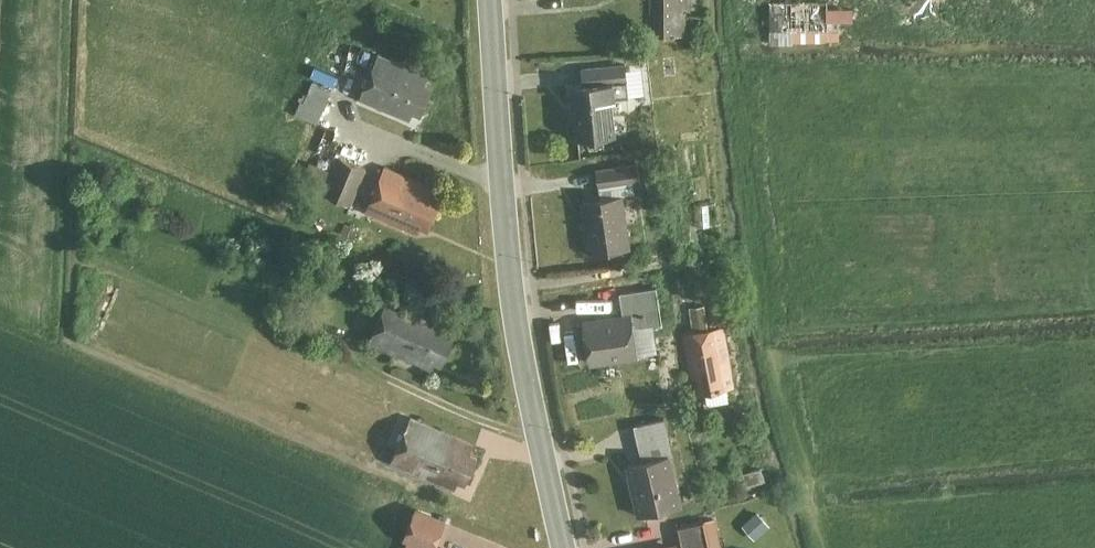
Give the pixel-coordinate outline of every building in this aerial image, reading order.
[(654,11),(660,11),(660,32),(691,32),(691,0),(654,0),(654,11)] [(775,40),(847,38),(846,17),(860,17),(860,4),(832,5),(831,0),(774,0),(775,40)] [(435,71),(384,50),(364,97),(414,118),(418,110),(428,114),(440,87),(430,82),(435,71)] [(623,76),(577,81),(582,135),(623,131),(619,95),(625,94),(623,76)] [(315,77),(301,112),(323,120),(337,86),(315,77)] [(344,155),(332,192),(359,201),(371,163),(344,155)] [(445,183),(390,160),(370,209),(423,231),(426,223),(437,227),(451,194),(442,190),(445,183)] [(638,245),(630,192),(586,198),(594,252),(638,245)] [(666,319),(661,283),(624,288),(627,311),(588,317),(594,363),(645,356),(640,323),(666,319)] [(449,364),(463,331),(450,326),(454,318),(394,293),(374,341),(437,368),(440,361),(449,364)] [(740,386),(728,324),(686,332),(698,394),(740,386)] [(416,412),(399,455),(447,474),(450,468),(473,477),(485,448),(466,441),(469,434),(416,412)] [(689,501),(677,451),(631,462),(644,512),(689,501)] [(432,545),(441,547),(451,520),(420,509),(406,547),(430,547),(432,545)] [(756,537),(775,527),(766,511),(748,520),(756,537)] [(692,547),(709,547),(729,540),(719,512),(683,525),(692,547)] [(683,538),(636,547),(686,547),(683,538)]
